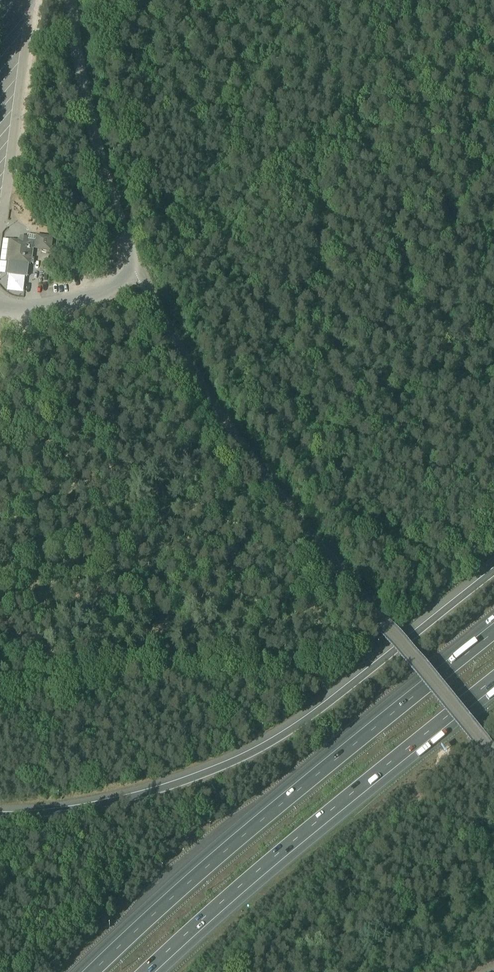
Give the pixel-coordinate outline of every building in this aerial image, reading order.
[(17,243),(11,242),(8,261),(7,271),(27,274),(28,264),(29,264),(30,258),(32,259),(33,249),(32,249),(33,248),(34,248),(34,249),(51,252),(53,237),(36,235),(35,237),(33,236),(32,240),(27,240),(27,238),(22,237),(20,236),(19,239),(18,238),(17,243)]
